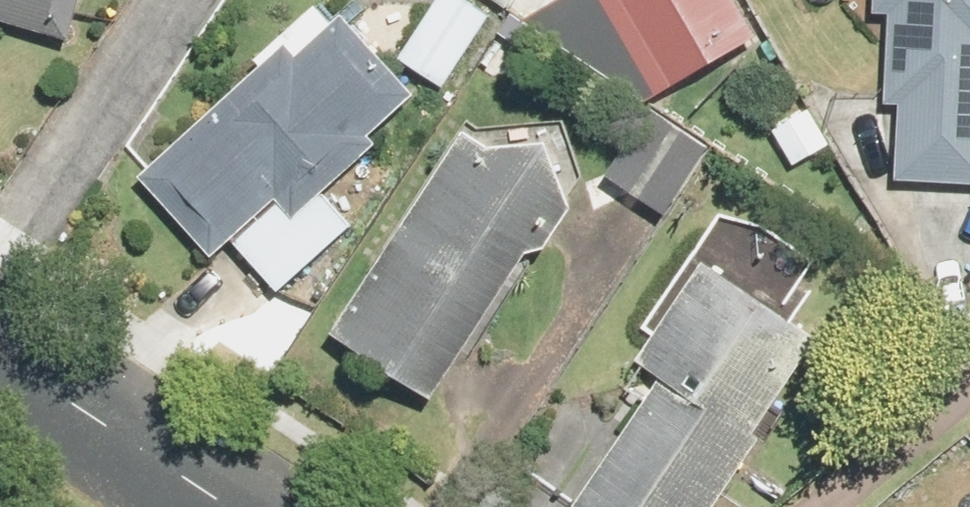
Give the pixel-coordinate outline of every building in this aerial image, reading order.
[(83,39),(95,0),(0,0),(0,15),(83,39)] [(458,82),(497,16),(469,0),(447,0),(414,55),(458,82)] [(505,9),(511,0),(491,0),(505,9)] [(524,21),(644,100),(754,34),(733,0),(560,0),(524,21)] [(909,177),(969,180),(969,0),(881,0),(880,12),(901,13),(895,102),(913,103),(909,177)] [(149,171),(220,254),(289,196),(304,214),(387,143),(379,133),(426,94),(362,20),(317,58),(302,41),(149,171)] [(822,108),(781,131),(802,168),(843,144),(822,108)] [(658,109),(617,175),(682,215),(723,148),(658,109)] [(474,123),(341,332),(449,400),(545,249),(567,247),(587,202),(576,138),(514,149),(474,123)] [(581,506),(582,506),(723,506),(834,346),(718,267),(652,365),(670,377),(581,506)]
